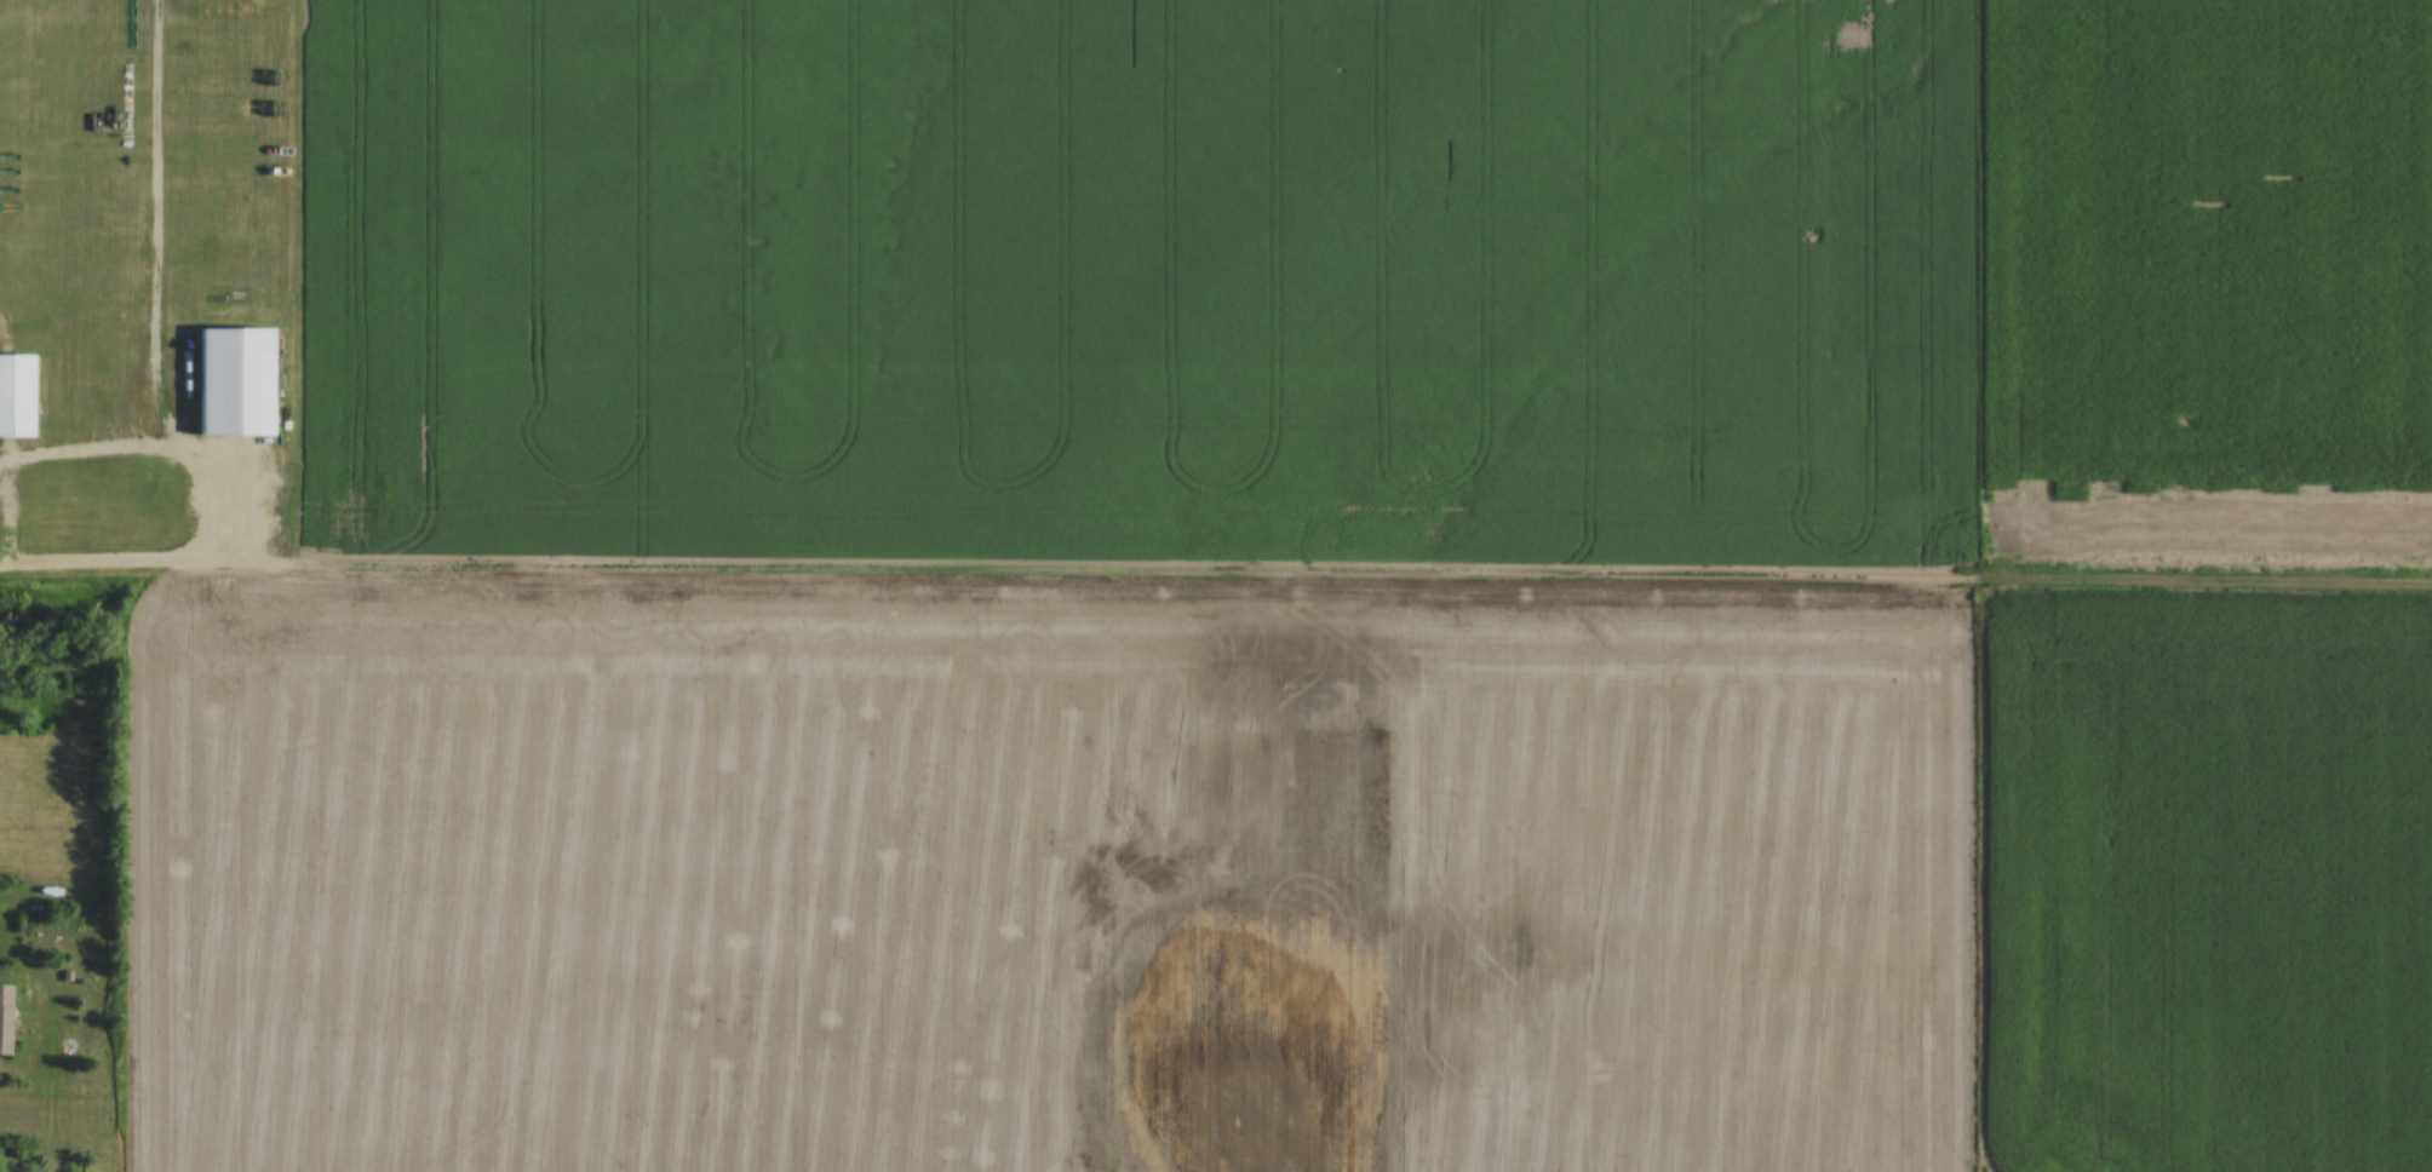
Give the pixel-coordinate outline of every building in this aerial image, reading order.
[(196,328),(197,435),(270,435),(270,328),(196,328)] [(31,436),(31,355),(0,355),(0,436),(31,436)]
